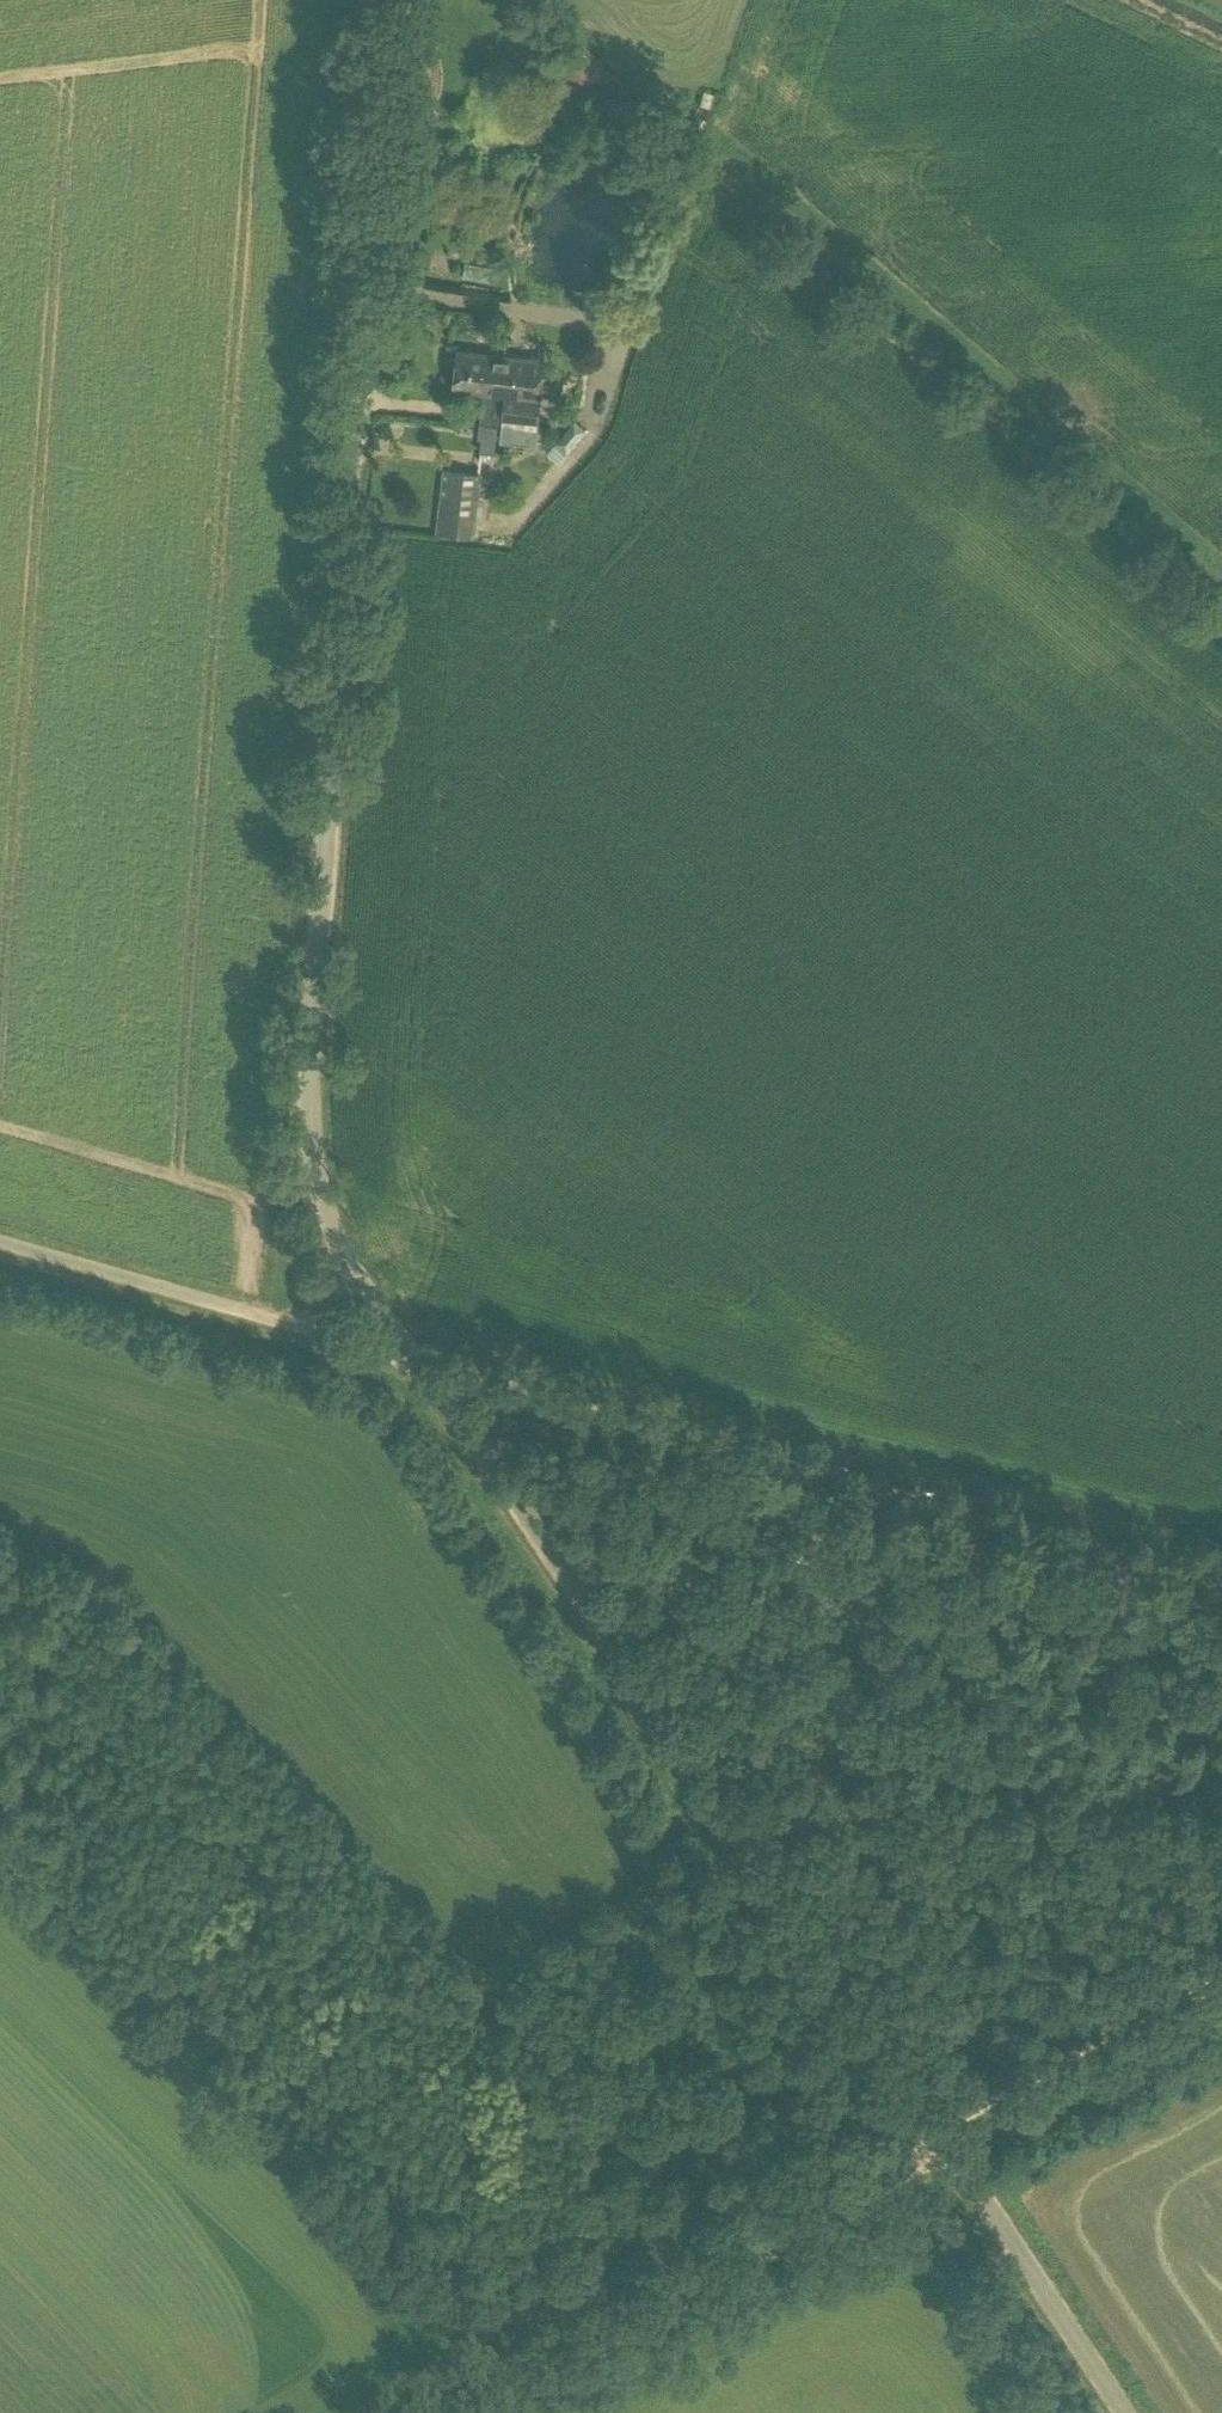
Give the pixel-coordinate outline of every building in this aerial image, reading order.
[(539,423),(542,397),(541,397),(545,360),(460,351),(456,388),(505,393),(503,419),(539,423)] [(555,443),(568,454),(588,430),(583,427),(575,420),(555,443)] [(475,537),(483,473),(444,468),(436,533),(475,537)]
